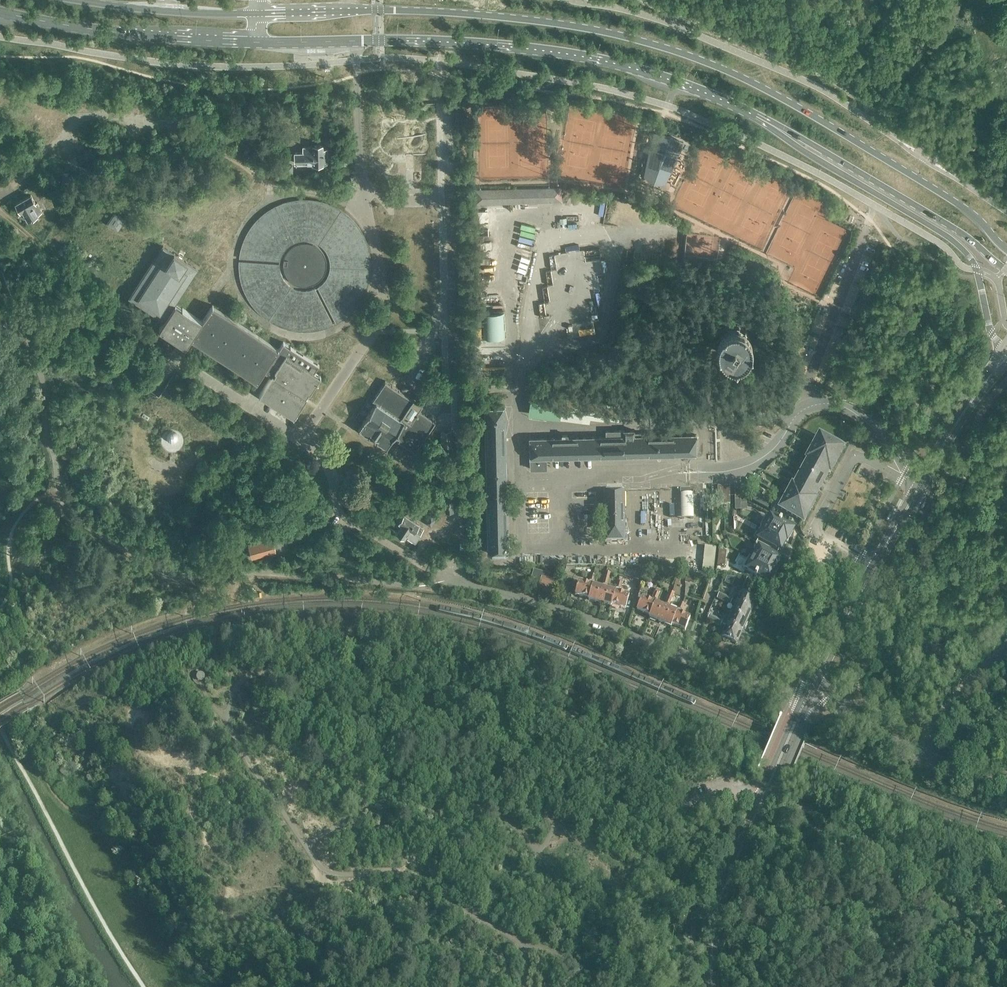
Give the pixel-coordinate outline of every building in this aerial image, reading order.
[(683,142),(655,132),(652,148),(651,148),(645,176),(663,183),(676,157),(675,157),(683,142)] [(295,162),(313,162),(313,164),(325,164),(325,163),(328,163),(328,148),(323,148),(323,144),(313,145),(313,146),(303,146),(303,151),(295,151),(295,162)] [(31,194),(16,203),(21,212),(23,210),(28,219),(38,214),(43,211),(37,202),(36,202),(31,194)] [(239,257),(280,260),(282,256),(284,251),(287,247),(291,244),(295,242),(300,240),(305,239),(311,240),(316,242),(320,245),(324,248),(326,251),(328,255),(330,260),(330,264),(329,269),(327,275),(324,280),(321,284),(317,286),(336,323),(339,322),(343,320),(349,314),(352,311),(356,306),(360,301),(364,295),(369,282),(370,275),(371,264),(370,251),(369,247),(368,242),(364,234),(360,227),(357,222),(354,217),(349,214),(345,210),(341,208),(335,205),(330,203),(326,201),(321,200),(314,198),(305,198),(300,198),(295,199),(286,200),(282,202),(276,204),(269,208),(263,212),(259,216),(255,220),(251,224),(247,230),(245,236),(241,244),(240,249),(239,257)] [(107,221),(118,228),(125,218),(114,210),(107,221)] [(163,243),(128,296),(142,305),(164,320),(159,327),(186,345),(191,338),(257,381),(262,373),(265,370),(272,375),(260,393),(295,416),(307,396),(306,395),(309,391),(310,392),(321,376),(315,372),(320,364),(284,341),(279,348),(213,304),(203,320),(175,302),(199,267),(188,260),(188,259),(174,250),(173,250),(163,243)] [(92,247),(89,251),(98,258),(101,254),(92,247)] [(281,264),(280,263),(239,260),(238,263),(239,271),(240,278),(241,285),(245,292),(248,298),(251,303),(257,311),(263,316),(269,320),(275,323),(281,326),(289,328),(299,330),(307,330),(313,330),(320,329),(327,327),(330,326),(333,324),(315,287),(310,289),(306,289),(302,289),(299,288),(296,287),(293,286),(288,283),(285,280),(283,277),(282,274),(281,270),(280,267),(281,264)] [(505,338),(504,312),(482,313),(483,338),(505,338)] [(718,339),(718,342),(718,345),(719,347),(720,349),(721,351),(723,354),(726,355),(728,357),(729,357),(730,357),(733,358),(736,358),(738,358),(741,357),(743,356),(745,355),(747,353),(749,350),(751,348),(751,346),(752,343),(752,340),(752,337),(751,335),(749,332),(748,330),(745,328),(744,327),(741,325),(739,324),(737,324),(734,324),(731,324),(728,325),(726,327),(725,328),(722,329),(721,332),(719,334),(719,336),(718,339)] [(420,410),(423,405),(386,380),(373,400),(376,402),(359,429),(370,435),(371,433),(378,439),(377,440),(387,447),(395,435),(400,438),(399,440),(416,452),(436,421),(420,410)] [(632,404),(532,388),(529,407),(607,419),(608,412),(630,416),(632,404)] [(507,552),(504,407),(484,408),(488,552),(507,552)] [(530,438),(530,468),(546,468),(546,457),(696,453),(695,434),(641,435),(641,432),(634,432),(634,430),(606,430),(606,436),(567,437),(567,435),(562,435),(562,437),(530,438)] [(170,442),(171,442),(173,442),(174,442),(175,441),(177,439),(177,437),(177,436),(177,435),(176,433),(174,432),(172,431),(170,432),(168,433),(167,435),(166,437),(167,439),(168,440),(169,442),(170,442)] [(442,431),(442,446),(452,446),(452,431),(442,431)] [(792,486),(780,508),(802,520),(814,498),(812,497),(827,469),(829,470),(841,448),(820,436),(808,458),(809,459),(794,487),(792,486)] [(623,491),(604,491),(604,534),(605,542),(624,541),(623,491)] [(769,503),(752,493),(752,500),(766,508),(769,503)] [(397,520),(394,525),(394,527),(397,529),(404,534),(405,533),(415,540),(424,527),(417,523),(419,520),(405,511),(400,519),(397,520)] [(766,515),(760,526),(764,529),(785,540),(787,541),(793,532),(792,531),(792,530),(785,526),(786,525),(781,522),(781,521),(780,520),(778,522),(766,515)] [(427,522),(431,525),(435,519),(431,516),(427,522)] [(764,529),(756,543),(777,554),(779,550),(780,550),(785,540),(764,529)] [(277,551),(274,537),(250,543),(253,557),(277,551)] [(758,550),(753,559),(774,570),(780,560),(775,557),(777,554),(756,543),(753,548),(758,550)] [(705,545),(701,570),(713,572),(717,546),(705,545)] [(725,566),(726,550),(718,550),(717,565),(725,566)] [(749,556),(743,568),(755,574),(754,577),(756,578),(757,577),(762,579),(762,578),(769,582),(770,581),(771,581),(776,571),(774,570),(753,559),(749,556)] [(553,577),(559,579),(562,570),(556,568),(553,577)] [(549,574),(536,570),(533,570),(529,584),(539,586),(539,588),(553,592),(555,587),(552,586),(554,579),(548,578),(549,574)] [(744,586),(745,578),(727,576),(726,584),(744,586)] [(579,582),(575,595),(589,598),(589,599),(593,586),(592,586),(579,582)] [(589,599),(589,601),(600,604),(604,589),(593,586),(589,599)] [(654,592),(652,598),(657,600),(659,594),(661,590),(656,588),(655,592),(654,592)] [(604,589),(600,604),(611,607),(612,605),(615,592),(604,589)] [(615,592),(612,605),(625,608),(629,596),(616,592),(615,592)] [(717,599),(730,605),(733,599),(719,593),(717,599)] [(736,603),(751,610),(756,599),(741,593),(739,599),(738,598),(736,603)] [(642,598),(637,610),(650,615),(655,604),(642,598)] [(751,610),(736,603),(733,609),(734,610),(731,615),(746,622),(751,610)] [(650,615),(649,618),(660,622),(666,608),(665,608),(656,604),(655,604),(650,615)] [(666,608),(660,622),(671,627),(672,625),(677,613),(666,608)] [(677,613),(672,625),(685,630),(690,618),(677,613)] [(722,620),(710,614),(707,620),(721,626),(722,624),(723,620),(722,620)] [(746,622),(731,615),(729,620),(723,618),(722,620),(723,620),(722,624),(725,626),(741,633),(746,622)] [(721,637),(736,644),(741,633),(725,626),(723,631),(724,631),(721,637)] [(204,675),(202,672),(199,672),(197,674),(196,677),(197,679),(200,681),(203,680),(205,678),(204,675)]
